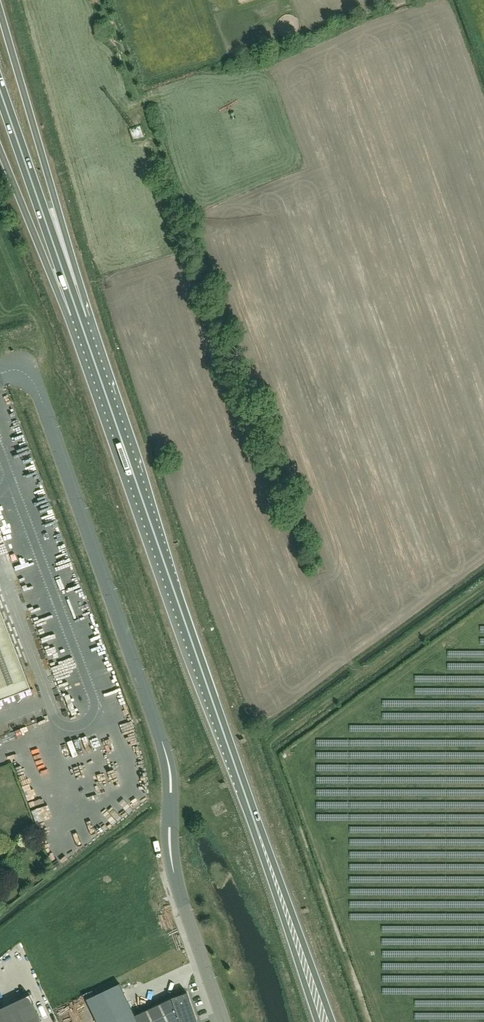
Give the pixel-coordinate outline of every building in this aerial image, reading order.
[(0,379),(0,385),(8,381),(6,376),(0,379)] [(31,690),(0,608),(0,702),(31,690)] [(101,656),(109,653),(108,647),(99,650),(101,656)] [(285,890),(289,908),(294,907),(290,888),(285,890)] [(92,997),(104,1021),(197,1021),(187,993),(172,998),(136,1016),(120,983),(92,997)] [(0,1009),(0,1021),(43,1021),(30,995),(0,1009)]
